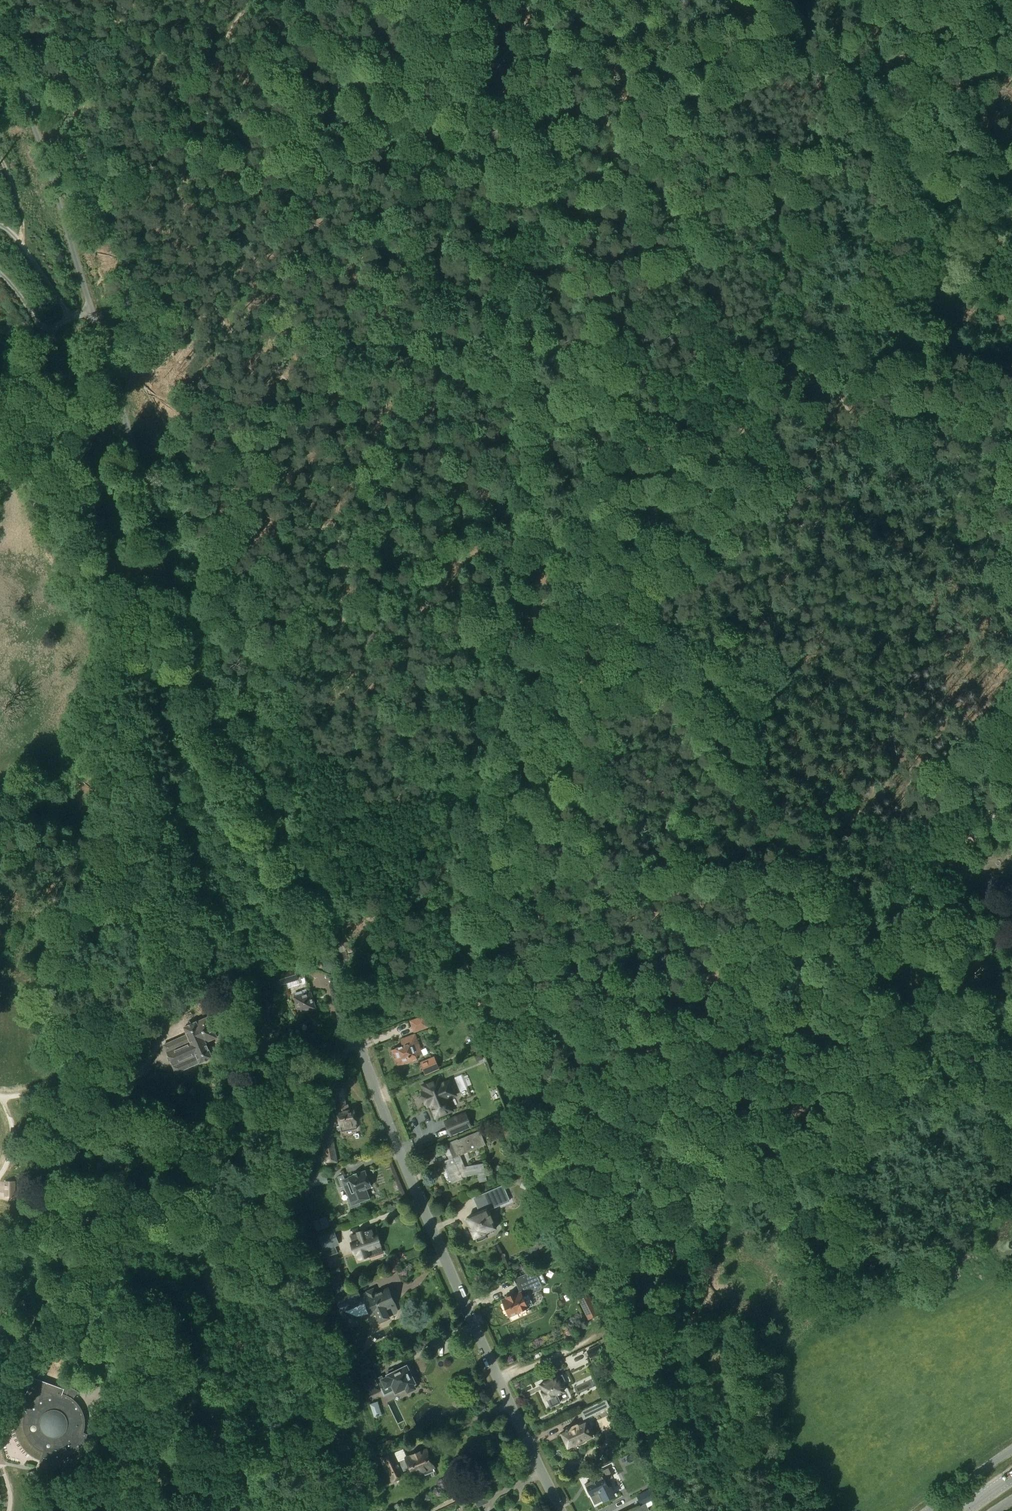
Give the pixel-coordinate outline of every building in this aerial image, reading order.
[(298,980),(298,978),(295,967),(278,973),(282,985),(298,980)] [(299,1013),(315,1008),(310,993),(303,995),(301,991),(295,993),(297,997),(295,997),(299,1013)] [(217,1037),(211,1024),(208,1017),(197,1022),(196,1021),(184,1027),(187,1034),(163,1045),(166,1052),(167,1051),(174,1066),(173,1066),(176,1072),(199,1062),(200,1063),(212,1057),(205,1042),(217,1037)] [(409,1057),(422,1052),(415,1033),(402,1038),(404,1045),(392,1050),(398,1066),(411,1061),(409,1057)] [(439,1068),(434,1056),(428,1058),(430,1062),(422,1065),(425,1072),(439,1068)] [(449,1081),(445,1083),(441,1085),(439,1079),(423,1085),(425,1091),(422,1093),(427,1105),(431,1104),(436,1116),(451,1110),(446,1098),(455,1094),(449,1081)] [(347,1111),(342,1088),(334,1089),(338,1112),(337,1113),(340,1125),(341,1131),(356,1128),(355,1122),(356,1122),(353,1110),(347,1111)] [(471,1127),(465,1113),(445,1121),(450,1135),(471,1127)] [(453,1157),(443,1162),(452,1183),(462,1178),(462,1177),(478,1174),(479,1182),(487,1180),(484,1163),(465,1166),(460,1155),(486,1144),(480,1130),(458,1139),(447,1143),(453,1157)] [(332,1133),(320,1136),(324,1158),(326,1164),(338,1162),(332,1133)] [(306,1157),(311,1158),(313,1159),(316,1148),(309,1146),(306,1157)] [(342,1180),(345,1179),(340,1166),(324,1173),(328,1181),(338,1177),(341,1185),(344,1184),(342,1180)] [(349,1178),(345,1179),(342,1180),(344,1184),(350,1199),(348,1200),(351,1208),(360,1204),(359,1202),(369,1198),(365,1188),(371,1186),(365,1171),(360,1172),(354,1175),(349,1177),(349,1178)] [(309,1182),(325,1179),(324,1173),(308,1176),(309,1182)] [(6,1192),(15,1192),(15,1180),(6,1180),(6,1185),(6,1187),(6,1192)] [(470,1227),(474,1237),(475,1237),(477,1241),(482,1240),(486,1237),(484,1233),(485,1233),(485,1232),(495,1227),(487,1208),(491,1206),(489,1201),(478,1206),(480,1211),(468,1216),(467,1219),(471,1227),(470,1227)] [(316,1230),(331,1225),(328,1216),(313,1221),(316,1230)] [(335,1246),(340,1244),(334,1229),(318,1235),(323,1249),(321,1249),(324,1259),(338,1253),(335,1246)] [(352,1242),(354,1250),(356,1254),(357,1254),(358,1258),(369,1254),(370,1256),(377,1254),(375,1247),(380,1246),(376,1234),(373,1235),(371,1229),(350,1236),(353,1242),(352,1242)] [(529,1307),(534,1304),(528,1292),(533,1290),(536,1292),(541,1289),(542,1286),(542,1285),(546,1283),(542,1274),(538,1276),(535,1269),(514,1278),(520,1292),(516,1294),(515,1292),(506,1296),(507,1298),(501,1301),(508,1316),(519,1311),(519,1312),(522,1313),(527,1311),(528,1309),(527,1307),(529,1307)] [(374,1288),(367,1291),(367,1292),(360,1296),(355,1286),(335,1295),(341,1313),(345,1311),(343,1307),(361,1299),(362,1302),(364,1301),(369,1312),(372,1313),(376,1312),(380,1320),(383,1321),(387,1319),(389,1316),(389,1315),(396,1312),(397,1309),(395,1304),(394,1302),(396,1301),(393,1296),(392,1297),(388,1288),(376,1293),(374,1288)] [(580,1303),(589,1321),(598,1317),(589,1299),(580,1303)] [(585,1347),(590,1357),(592,1361),(603,1356),(601,1353),(610,1349),(604,1338),(596,1342),(585,1347)] [(393,1369),(394,1368),(390,1361),(362,1375),(365,1383),(375,1378),(376,1378),(387,1373),(388,1376),(382,1380),(386,1386),(392,1383),(396,1392),(405,1387),(408,1392),(416,1388),(413,1383),(414,1383),(410,1373),(412,1372),(408,1365),(406,1366),(401,1369),(401,1368),(394,1372),(393,1369)] [(557,1394),(564,1391),(560,1383),(565,1380),(562,1374),(557,1376),(540,1384),(543,1390),(542,1391),(546,1399),(547,1399),(551,1406),(560,1402),(557,1394)] [(33,1456),(40,1459),(41,1460),(43,1461),(46,1461),(48,1462),(50,1462),(53,1462),(55,1462),(58,1462),(60,1461),(59,1456),(62,1456),(64,1455),(66,1454),(68,1454),(70,1452),(72,1451),(74,1450),(76,1449),(78,1447),(79,1445),(81,1444),(82,1442),(83,1440),(84,1438),(85,1436),(86,1434),(82,1432),(82,1430),(83,1428),(83,1426),(83,1424),(83,1421),(83,1419),(83,1417),(83,1415),(82,1413),(81,1411),(80,1409),(79,1407),(78,1405),(77,1403),(75,1402),(74,1400),(72,1399),(71,1398),(69,1397),(68,1396),(66,1395),(68,1389),(32,1376),(19,1412),(16,1411),(15,1416),(14,1424),(15,1432),(18,1439),(22,1446),(27,1451),(33,1456)] [(580,1411),(581,1414),(584,1419),(610,1407),(606,1398),(580,1411)] [(370,1402),(372,1414),(378,1412),(376,1401),(370,1402)] [(592,1436),(585,1421),(579,1424),(577,1423),(566,1429),(565,1430),(561,1432),(568,1447),(592,1436)] [(413,1456),(407,1458),(403,1449),(393,1453),(393,1452),(382,1458),(386,1466),(385,1466),(392,1480),(403,1475),(402,1471),(410,1468),(413,1475),(424,1470),(425,1474),(434,1471),(433,1466),(434,1466),(427,1449),(421,1452),(421,1451),(412,1455),(413,1456)] [(588,1480),(589,1481),(585,1483),(595,1503),(614,1494),(607,1479),(612,1477),(608,1468),(600,1472),(601,1474),(588,1480)] [(31,1488),(37,1486),(33,1476),(32,1471),(26,1473),(31,1488)] [(660,1496),(656,1487),(637,1496),(642,1505),(660,1496)] [(662,1497),(652,1502),(655,1509),(665,1504),(662,1497)]
